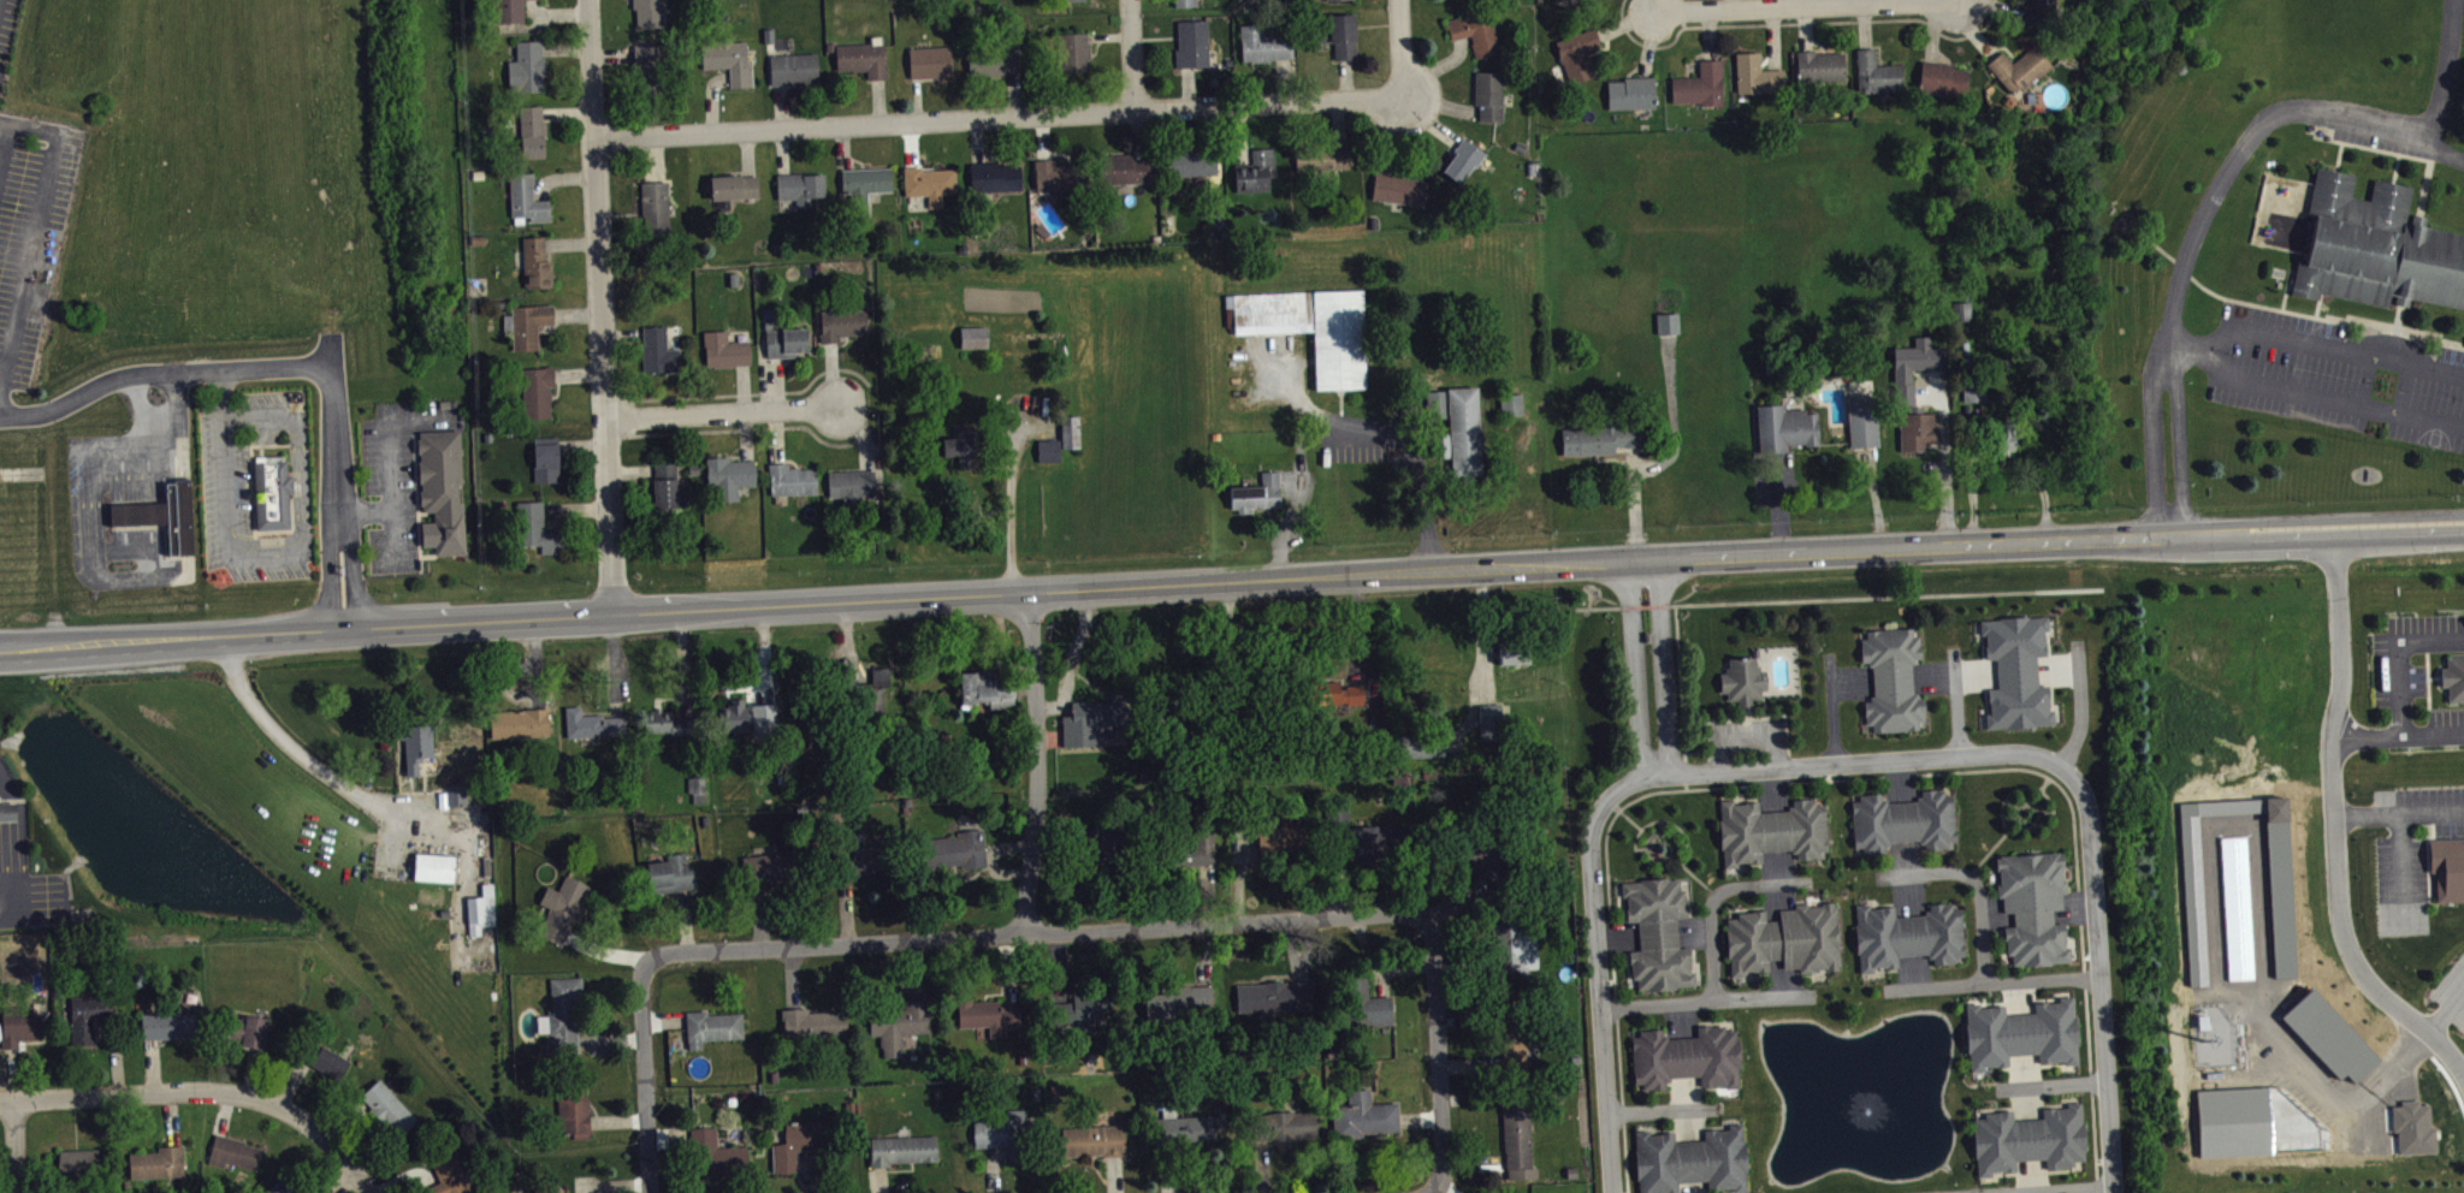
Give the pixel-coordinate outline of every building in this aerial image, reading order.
[(522,22),(522,0),(496,0),(496,23),(522,22)] [(632,8),(635,8),(636,28),(667,26),(665,0),(631,0),(632,8)] [(1176,14),(1199,13),(1199,0),(1176,0),(1176,14)] [(2030,5),(2024,5),(2024,23),(2051,23),(2051,10),(2056,10),(2056,0),(2029,0),(2030,5)] [(1354,13),(1356,59),(1334,60),(1332,41),(1317,42),(1316,29),(1328,28),(1327,14),(1354,13)] [(1445,19),(1450,40),(1470,35),(1473,43),(1470,43),(1474,57),(1500,51),(1491,17),(1467,23),(1464,14),(1445,19)] [(1177,20),(1178,48),(1174,48),(1175,66),(1208,65),(1206,19),(1177,20)] [(1238,25),(1240,60),(1250,59),(1250,61),(1270,60),(1270,59),(1295,58),(1292,35),(1263,35),(1262,23),(1238,25)] [(1554,41),(1558,49),(1557,49),(1560,63),(1562,63),(1570,83),(1593,75),(1585,51),(1600,44),(1593,26),(1554,41)] [(1086,32),(1086,42),(1089,42),(1090,58),(1088,58),(1089,70),(1059,71),(1056,34),(1086,32)] [(729,87),(752,85),(751,61),(747,61),(745,41),(732,41),(732,37),(717,37),(717,43),(706,42),(706,47),(700,47),(701,67),(728,67),(729,87)] [(515,41),(516,60),(508,60),(509,90),(544,90),(543,75),(545,75),(545,54),(541,54),(541,40),(515,41)] [(884,42),(886,78),(866,78),(866,70),(852,71),(852,69),(836,70),(835,44),(884,42)] [(633,44),(633,67),(640,66),(641,91),(663,91),(662,44),(633,44)] [(908,47),(910,77),(938,77),(940,75),(949,75),(948,44),(908,47)] [(969,76),(966,51),(1015,44),(1018,71),(1005,71),(1005,73),(969,76)] [(1985,64),(2013,93),(2018,88),(2022,91),(2032,83),(2030,81),(2034,76),(2038,78),(2053,65),(2033,44),(2012,63),(2001,51),(1985,64)] [(1855,48),(1858,90),(1870,90),(1870,91),(1879,91),(1879,89),(1902,89),(1902,64),(1874,64),(1874,48),(1855,48)] [(1796,49),(1797,82),(1846,81),(1844,52),(1814,53),(1814,49),(1796,49)] [(1734,52),(1735,93),(1760,93),(1760,90),(1784,90),(1783,67),(1760,69),(1759,52),(1734,52)] [(769,54),(770,84),(805,84),(806,82),(818,82),(816,53),(769,54)] [(1670,76),(1671,101),(1699,102),(1699,105),(1723,105),(1722,59),(1698,59),(1699,76),(1670,76)] [(1921,59),(1918,91),(1967,97),(1970,70),(1951,67),(1951,64),(1921,59)] [(1474,71),(1473,103),(1479,105),(1477,120),(1502,121),(1503,71),(1474,71)] [(1606,81),(1607,108),(1656,107),(1654,76),(1623,77),(1623,79),(1606,81)] [(522,158),(519,106),(543,105),(545,135),(543,135),(543,156),(522,158)] [(1441,171),(1451,158),(1449,156),(1463,137),(1485,153),(1475,166),(1473,165),(1459,184),(1441,171)] [(1296,171),(1349,167),(1348,147),(1332,148),(1332,146),(1295,148),(1296,171)] [(1233,165),(1236,192),(1269,190),(1267,168),(1274,168),(1273,148),(1251,148),(1252,164),(1233,165)] [(1216,173),(1167,176),(1166,153),(1215,150),(1216,173)] [(1131,154),(1131,160),(1148,159),(1149,182),(1101,185),(1098,155),(1131,154)] [(1032,160),(1036,191),(1078,189),(1077,170),(1066,171),(1066,161),(1054,162),(1054,159),(1032,160)] [(969,162),(970,191),(1020,189),(1019,165),(1002,165),(1002,161),(969,162)] [(904,195),(926,194),(928,207),(942,207),(942,194),(956,194),(955,168),(924,171),(924,166),(902,167),(904,195)] [(2405,222),(2463,234),(2463,308),(2391,293),(2387,305),(2320,292),(2318,299),(2290,293),(2296,261),(2304,262),(2314,216),(2306,215),(2315,166),(2356,174),(2351,196),(2369,200),(2373,178),(2412,186),(2405,222)] [(840,170),(841,195),(848,194),(848,206),(866,206),(866,191),(892,191),(890,167),(840,170)] [(1370,198),(1422,206),(1426,180),(1408,178),(1408,176),(1374,171),(1370,198)] [(549,220),(529,221),(529,215),(523,215),(523,222),(513,224),(513,218),(510,218),(509,173),(532,172),(533,201),(549,201),(549,220)] [(776,174),(776,200),(795,198),(795,207),(811,206),(811,196),(824,196),(824,173),(802,174),(802,172),(776,174)] [(710,177),(711,200),(758,196),(757,176),(742,176),(742,174),(710,177)] [(640,182),(642,238),(670,237),(667,182),(640,182)] [(521,237),(523,289),(552,287),(550,260),(545,260),(543,236),(521,237)] [(1224,295),(1362,289),(1364,387),(1314,388),(1313,330),(1233,333),(1233,326),(1225,326),(1224,295)] [(551,304),(511,307),(511,314),(503,314),(503,332),(511,331),(513,350),(537,349),(537,325),(553,325),(551,304)] [(1975,309),(1958,308),(1957,326),(1974,327),(1975,309)] [(822,343),(821,311),(865,309),(865,333),(837,336),(837,342),(822,343)] [(1656,313),(1657,333),(1678,333),(1677,313),(1656,313)] [(642,326),(644,343),(641,343),(642,370),(664,370),(664,372),(680,372),(680,348),(668,349),(667,325),(642,326)] [(764,330),(768,358),(795,356),(795,351),(806,351),(805,326),(764,330)] [(959,326),(960,348),(987,348),(987,326),(959,326)] [(703,331),(704,346),(705,346),(706,366),(733,366),(735,364),(750,364),(748,340),(728,342),(727,330),(703,331)] [(1893,346),(1894,405),(1907,405),(1907,412),(1899,412),(1900,450),(1925,449),(1925,443),(1936,441),(1936,412),(1914,412),(1914,382),(1911,382),(1911,369),(1945,368),(1944,346),(1930,348),(1930,336),(1914,337),(1914,346),(1893,346)] [(552,366),(521,368),(523,419),(550,417),(549,386),(553,385),(552,366)] [(1962,402),(1986,400),(1985,378),(1962,378),(1962,402)] [(1475,385),(1481,479),(1451,481),(1451,462),(1438,463),(1435,437),(1449,437),(1449,419),(1429,420),(1426,391),(1446,391),(1446,388),(1475,385)] [(1500,416),(1523,415),(1522,392),(1498,392),(1500,416)] [(1850,447),(1878,446),(1874,392),(1846,393),(1850,447)] [(1755,405),(1758,452),(1785,451),(1785,444),(1803,443),(1803,445),(1818,445),(1817,411),(1805,412),(1805,408),(1783,409),(1782,404),(1755,405)] [(1078,415),(1078,446),(1061,447),(1061,415),(1078,415)] [(1560,428),(1562,453),(1615,452),(1615,445),(1640,445),(1639,426),(1615,426),(1615,423),(1601,423),(1601,428),(1560,428)] [(2014,450),(2014,433),(2010,433),(2010,426),(1998,426),(1998,434),(1994,434),(1994,450),(2014,450)] [(460,429),(461,482),(457,482),(460,503),(462,503),(464,553),(436,556),(434,546),(422,546),(421,522),(434,522),(433,511),(424,512),(422,506),(420,506),(419,491),(422,491),(421,483),(417,483),(417,462),(421,462),(420,452),(417,452),(416,438),(420,438),(419,431),(460,429)] [(532,437),(534,481),(558,481),(556,435),(532,437)] [(942,438),(943,455),(956,455),(958,468),(981,468),(979,437),(942,438)] [(1037,439),(1037,459),(1059,459),(1059,438),(1037,439)] [(106,504),(107,526),(162,523),(164,557),(192,556),(189,456),(170,457),(171,483),(161,483),(161,503),(106,504)] [(717,500),(717,485),(709,485),(706,475),(707,465),(705,465),(705,457),(716,456),(729,456),(729,461),(753,459),(754,485),(738,486),(736,500),(717,500)] [(653,461),(654,479),(652,479),(653,509),(677,508),(677,505),(686,505),(686,492),(676,492),(675,459),(653,461)] [(250,463),(254,532),(289,529),(286,493),(291,493),(290,475),(286,475),(285,462),(250,463)] [(768,463),(768,474),(769,474),(770,494),(817,493),(816,468),(799,469),(799,467),(788,468),(788,462),(768,463)] [(827,471),(828,497),(841,497),(842,508),(863,506),(861,495),(876,495),(875,470),(827,471)] [(1228,487),(1230,508),(1237,508),(1237,512),(1250,512),(1250,506),(1280,505),(1279,470),(1261,471),(1261,485),(1228,487)] [(541,500),(543,532),(563,532),(563,554),(540,553),(540,545),(515,545),(513,505),(516,505),(516,501),(541,500)] [(1985,728),(1984,714),(1989,713),(1986,688),(1996,688),(1995,658),(1984,659),(1983,635),(1978,635),(1978,621),(1997,618),(1996,616),(2027,613),(2027,617),(2047,616),(2048,629),(2044,630),(2047,654),(2036,655),(2037,685),(2048,684),(2050,706),(2048,710),(2054,710),(2055,724),(2032,725),(2031,728),(2006,728),(2002,726),(1985,728)] [(1872,731),(1919,729),(1918,722),(1924,720),(1923,698),(1917,698),(1917,693),(1912,693),(1911,664),(1914,664),(1914,658),(1921,658),(1920,643),(1919,643),(1918,635),(1912,635),(1912,627),(1865,630),(1866,639),(1859,639),(1860,660),(1866,660),(1866,666),(1871,666),(1872,695),(1868,695),(1870,701),(1864,701),(1865,723),(1871,723),(1872,731)] [(1532,645),(1502,646),(1503,671),(1533,670),(1532,645)] [(2447,657),(2463,656),(2463,701),(2447,701),(2447,687),(2441,685),(2441,667),(2447,667),(2447,657)] [(1718,672),(1719,692),(1725,692),(1726,700),(1736,699),(1736,706),(1751,705),(1751,699),(1760,698),(1760,689),(1766,689),(1764,669),(1759,670),(1759,664),(1755,664),(1754,657),(1728,658),(1728,666),(1724,666),(1724,672),(1718,672)] [(871,667),(872,684),(857,685),(858,714),(884,714),(882,687),(889,687),(888,667),(871,667)] [(960,671),(961,712),(969,711),(969,704),(976,704),(976,701),(988,700),(988,707),(997,707),(995,678),(977,678),(977,671),(960,671)] [(1362,684),(1363,704),(1346,705),(1346,702),(1338,702),(1316,705),(1315,683),(1338,681),(1338,684),(1345,684),(1346,685),(1362,684)] [(775,704),(776,731),(758,732),(758,724),(747,724),(747,730),(719,732),(719,707),(728,707),(728,704),(732,704),(732,699),(744,698),(744,705),(746,707),(747,712),(757,712),(757,705),(775,704)] [(1061,714),(1062,735),(1061,735),(1061,747),(1097,746),(1096,725),(1130,724),(1130,701),(1089,702),(1089,701),(1071,701),(1072,714),(1061,714)] [(1477,704),(1480,740),(1494,738),(1493,729),(1503,729),(1499,702),(1477,704)] [(564,706),(567,737),(628,735),(626,716),(603,717),(603,714),(581,714),(581,706),(564,706)] [(491,737),(550,735),(547,707),(488,711),(491,737)] [(644,711),(645,731),(670,730),(670,736),(693,735),(693,718),(683,718),(683,717),(670,717),(670,711),(662,711),(662,707),(653,707),(653,711),(644,711)] [(405,776),(404,741),(403,738),(396,738),(396,729),(404,729),(404,726),(431,725),(433,756),(422,756),(422,761),(417,761),(419,776),(405,776)] [(1402,758),(1444,754),(1441,730),(1399,734),(1402,758)] [(1850,801),(1853,847),(1861,847),(1861,853),(1885,851),(1884,845),(1890,845),(1889,841),(1918,839),(1918,843),(1923,843),(1924,849),(1947,848),(1947,842),(1955,842),(1953,795),(1944,795),(1944,789),(1920,790),(1920,796),(1915,796),(1915,801),(1886,802),(1886,799),(1882,799),(1882,793),(1858,794),(1859,800),(1850,801)] [(452,812),(469,811),(468,791),(451,791),(452,812)] [(1719,819),(1718,819),(1719,849),(1722,849),(1723,868),(1736,867),(1736,861),(1751,861),(1751,862),(1761,862),(1761,851),(1790,849),(1790,853),(1796,853),(1796,860),(1812,859),(1811,857),(1819,856),(1818,850),(1826,850),(1824,805),(1816,805),(1814,799),(1807,800),(1807,797),(1791,799),(1791,806),(1788,806),(1788,809),(1758,812),(1758,801),(1743,802),(1743,803),(1732,803),(1732,799),(1719,800),(1719,819)] [(17,820),(0,821),(0,803),(16,802),(17,820)] [(922,866),(960,863),(960,867),(984,865),(982,830),(955,832),(955,837),(918,839),(922,866)] [(1356,863),(1408,861),(1407,831),(1355,833),(1356,863)] [(1308,832),(1262,834),(1263,861),(1308,860),(1308,832)] [(1090,867),(1111,868),(1111,858),(1120,858),(1120,850),(1125,851),(1126,835),(1090,835),(1090,867)] [(1196,852),(1185,853),(1186,873),(1219,872),(1218,836),(1195,837),(1196,852)] [(2428,839),(2463,839),(2463,900),(2435,901),(2434,872),(2429,872),(2428,839)] [(876,872),(833,873),(831,845),(876,844),(876,872)] [(741,856),(745,885),(802,877),(798,848),(741,856)] [(1995,857),(1998,857),(1998,855),(2057,851),(2057,853),(2062,853),(2063,866),(2061,866),(2062,880),(2066,880),(2066,892),(2061,892),(2062,908),(2053,909),(2054,922),(2063,922),(2066,944),(2063,945),(2063,949),(2068,949),(2069,960),(2051,962),(2049,963),(2021,966),(2021,963),(2012,963),(2009,954),(2006,954),(2004,940),(2003,940),(2002,926),(2013,926),(2012,913),(2003,913),(2002,897),(1997,897),(1996,884),(1998,884),(1998,871),(1996,871),(1995,857)] [(415,853),(414,878),(454,883),(456,855),(415,853)] [(646,862),(650,886),(652,886),(653,891),(694,888),(691,869),(686,865),(685,853),(665,855),(667,860),(646,862)] [(565,874),(558,891),(546,886),(539,903),(549,908),(538,931),(562,945),(592,886),(565,874)] [(1619,882),(1640,880),(1640,879),(1668,877),(1668,879),(1678,878),(1678,889),(1683,888),(1687,918),(1676,918),(1678,946),(1689,945),(1690,955),(1688,955),(1689,973),(1693,973),(1694,985),(1676,986),(1676,989),(1647,991),(1646,987),(1636,989),(1636,978),(1631,979),(1630,965),(1629,965),(1628,950),(1639,950),(1636,921),(1627,921),(1624,896),(1621,896),(1619,882)] [(466,897),(469,936),(481,936),(481,926),(494,925),(492,883),(481,884),(482,896),(466,897)] [(1724,928),(1726,928),(1725,919),(1736,918),(1736,913),(1751,912),(1751,909),(1764,909),(1765,920),(1778,919),(1778,909),(1794,908),(1794,903),(1807,902),(1807,906),(1820,904),(1820,902),(1834,901),(1834,904),(1835,904),(1841,965),(1838,965),(1838,968),(1825,969),(1825,967),(1812,968),(1812,972),(1799,973),(1799,968),(1782,968),(1781,958),(1767,960),(1769,969),(1755,972),(1755,969),(1743,971),(1745,974),(1730,975),(1729,957),(1726,957),(1724,928)] [(1854,904),(1868,903),(1868,907),(1879,907),(1879,906),(1894,904),(1894,915),(1925,914),(1924,910),(1929,910),(1929,903),(1943,902),(1943,903),(1951,903),(1951,908),(1960,908),(1965,955),(1955,956),(1956,962),(1949,962),(1948,963),(1932,965),(1932,958),(1927,958),(1927,954),(1897,956),(1897,966),(1884,967),(1884,966),(1873,967),(1873,972),(1859,973),(1858,954),(1856,954),(1854,924),(1855,924),(1854,904)] [(1539,978),(1492,978),(1489,916),(1535,912),(1539,978)] [(1390,996),(1391,1025),(1334,1026),(1333,997),(1344,997),(1343,979),(1366,975),(1368,996),(1390,996)] [(582,986),(581,977),(549,979),(552,1010),(547,1010),(547,1015),(537,1015),(538,1032),(549,1032),(550,1050),(578,1046),(575,996),(584,996),(582,986)] [(1236,984),(1237,1010),(1310,1008),(1308,981),(1285,981),(1275,980),(1263,983),(1236,984)] [(1210,985),(1210,1007),(1173,1009),(1173,1015),(1145,1017),(1144,995),(1165,993),(1165,985),(1210,985)] [(1094,1023),(1049,1026),(1048,1003),(1072,1002),(1072,993),(1102,992),(1101,1011),(1092,1011),(1094,1023)] [(72,1045),(70,997),(109,996),(112,1017),(94,1020),(95,1044),(72,1045)] [(1965,1003),(1966,1022),(1965,1022),(1966,1052),(1967,1052),(1968,1072),(1984,1070),(1984,1066),(2008,1064),(2007,1055),(2036,1053),(2038,1063),(2053,1062),(2053,1061),(2063,1060),(2063,1063),(2079,1063),(2073,996),(2057,997),(2057,1001),(2048,1002),(2048,1001),(2033,1002),(2034,1011),(2004,1013),(2003,1005),(1989,1005),(1989,1008),(1979,1008),(1979,1003),(1965,1003)] [(956,998),(958,1027),(988,1026),(989,1037),(1005,1037),(1005,1028),(1020,1027),(1018,1005),(1000,1007),(999,1001),(972,1002),(971,998),(956,998)] [(867,1021),(869,1034),(878,1035),(878,1046),(882,1046),(883,1056),(901,1056),(901,1045),(904,1045),(904,1033),(930,1032),(929,1019),(930,1019),(929,999),(905,1001),(905,1008),(867,1009),(867,1021)] [(0,1038),(1,1049),(18,1047),(18,1040),(41,1039),(38,1015),(32,1015),(31,1005),(1,1007),(2,1038),(0,1038)] [(780,1009),(781,1020),(782,1020),(783,1037),(830,1034),(830,1039),(848,1038),(846,1005),(780,1009)] [(685,1013),(687,1040),(688,1047),(703,1047),(701,1040),(742,1037),(741,1014),(707,1015),(707,1010),(685,1013)] [(142,1039),(141,1014),(172,1011),(172,1014),(194,1013),(195,1034),(174,1035),(174,1038),(142,1039)] [(1499,1073),(1526,1072),(1523,1013),(1495,1013),(1499,1073)] [(244,1019),(245,1014),(268,1019),(262,1049),(241,1046),(241,1044),(219,1039),(226,1015),(244,1019)] [(1630,1037),(1633,1082),(1641,1082),(1641,1088),(1665,1088),(1665,1081),(1669,1081),(1669,1078),(1699,1075),(1700,1086),(1713,1086),(1713,1084),(1725,1084),(1725,1087),(1739,1087),(1737,1068),(1740,1068),(1739,1040),(1735,1040),(1735,1029),(1724,1029),(1724,1025),(1711,1026),(1711,1023),(1695,1025),(1695,1037),(1666,1039),(1666,1035),(1660,1035),(1660,1028),(1639,1029),(1639,1037),(1630,1037)] [(350,1061),(338,1080),(294,1056),(307,1037),(350,1061)] [(379,1078),(360,1096),(371,1108),(368,1110),(380,1122),(384,1118),(398,1134),(415,1120),(379,1078)] [(590,1139),(571,1139),(571,1133),(558,1133),(557,1082),(584,1081),(584,1097),(588,1097),(590,1139)] [(1362,1132),(1362,1136),(1333,1138),(1331,1104),(1348,1104),(1346,1090),(1368,1088),(1370,1103),(1394,1103),(1397,1130),(1362,1132)] [(1506,1177),(1505,1153),(1503,1152),(1500,1098),(1528,1097),(1532,1165),(1535,1165),(1536,1177),(1506,1177)] [(1973,1117),(1973,1128),(1972,1128),(1973,1157),(1976,1157),(1977,1176),(1991,1176),(1990,1170),(2003,1170),(2003,1173),(2015,1171),(2015,1161),(2044,1159),(2045,1169),(2057,1169),(2057,1167),(2074,1165),(2073,1162),(2084,1161),(2083,1151),(2085,1151),(2083,1122),(2080,1122),(2080,1102),(2066,1103),(2066,1108),(2055,1108),(2055,1106),(2042,1108),(2042,1117),(2012,1118),(2012,1110),(1997,1110),(1997,1112),(1983,1112),(1983,1117),(1973,1117)] [(972,1121),(975,1146),(1006,1145),(1007,1159),(1031,1159),(1030,1141),(1038,1141),(1037,1118),(1026,1121),(1025,1108),(1005,1110),(1005,1118),(972,1121)] [(2402,1160),(2440,1159),(2439,1132),(2434,1133),(2433,1109),(2395,1111),(2396,1139),(2402,1139),(2402,1160)] [(1314,1111),(1316,1136),(1291,1139),(1283,1141),(1267,1139),(1250,1141),(1249,1116),(1268,1115),(1279,1110),(1296,1112),(1314,1111)] [(1213,1115),(1214,1139),(1155,1142),(1154,1117),(1213,1115)] [(771,1173),(770,1144),(784,1141),(784,1122),(824,1121),(827,1147),(798,1150),(796,1173),(771,1173)] [(1060,1127),(1062,1156),(1101,1155),(1102,1158),(1125,1157),(1123,1123),(1060,1127)] [(1635,1150),(1634,1150),(1636,1179),(1637,1179),(1638,1192),(1653,1192),(1664,1192),(1677,1192),(1676,1182),(1706,1181),(1707,1191),(1722,1191),(1722,1188),(1731,1188),(1731,1191),(1746,1191),(1745,1173),(1747,1173),(1745,1142),(1742,1142),(1742,1123),(1728,1124),(1729,1129),(1717,1129),(1717,1128),(1702,1129),(1704,1139),(1674,1141),(1672,1132),(1659,1132),(1659,1134),(1648,1134),(1648,1129),(1634,1130),(1635,1150)] [(689,1127),(693,1174),(750,1174),(746,1146),(716,1146),(715,1127),(689,1127)] [(215,1133),(207,1163),(224,1168),(225,1162),(256,1171),(262,1150),(243,1144),(244,1141),(215,1133)] [(870,1138),(870,1167),(888,1167),(888,1162),(936,1161),(935,1134),(870,1138)] [(129,1153),(130,1179),(184,1176),(182,1145),(159,1146),(159,1152),(129,1153)] [(455,1149),(474,1192),(424,1192),(422,1189),(439,1182),(430,1161),(455,1149)] [(59,1151),(60,1177),(101,1175),(99,1150),(59,1151)] [(284,1174),(304,1192),(264,1192),(284,1174)]
